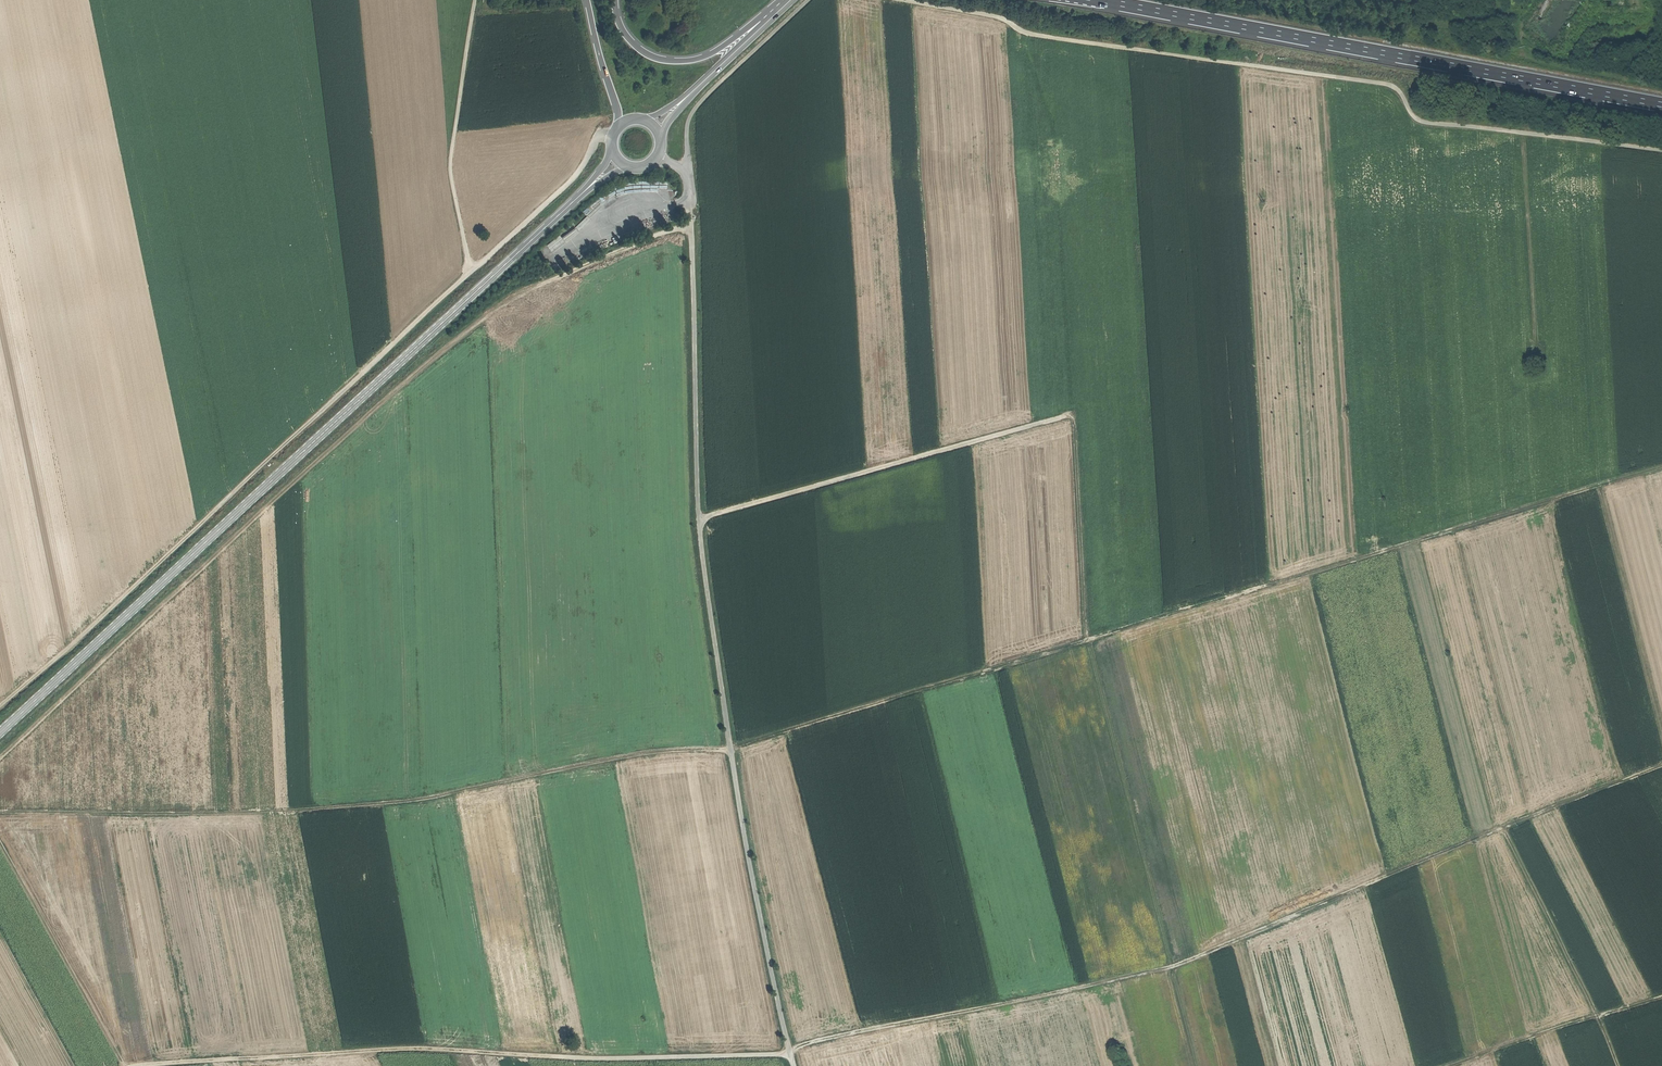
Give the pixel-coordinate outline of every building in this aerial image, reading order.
[(619,231),(616,224),(613,226),(613,225),(600,231),(603,238),(619,231)] [(551,263),(553,270),(560,268),(557,261),(551,263)]
